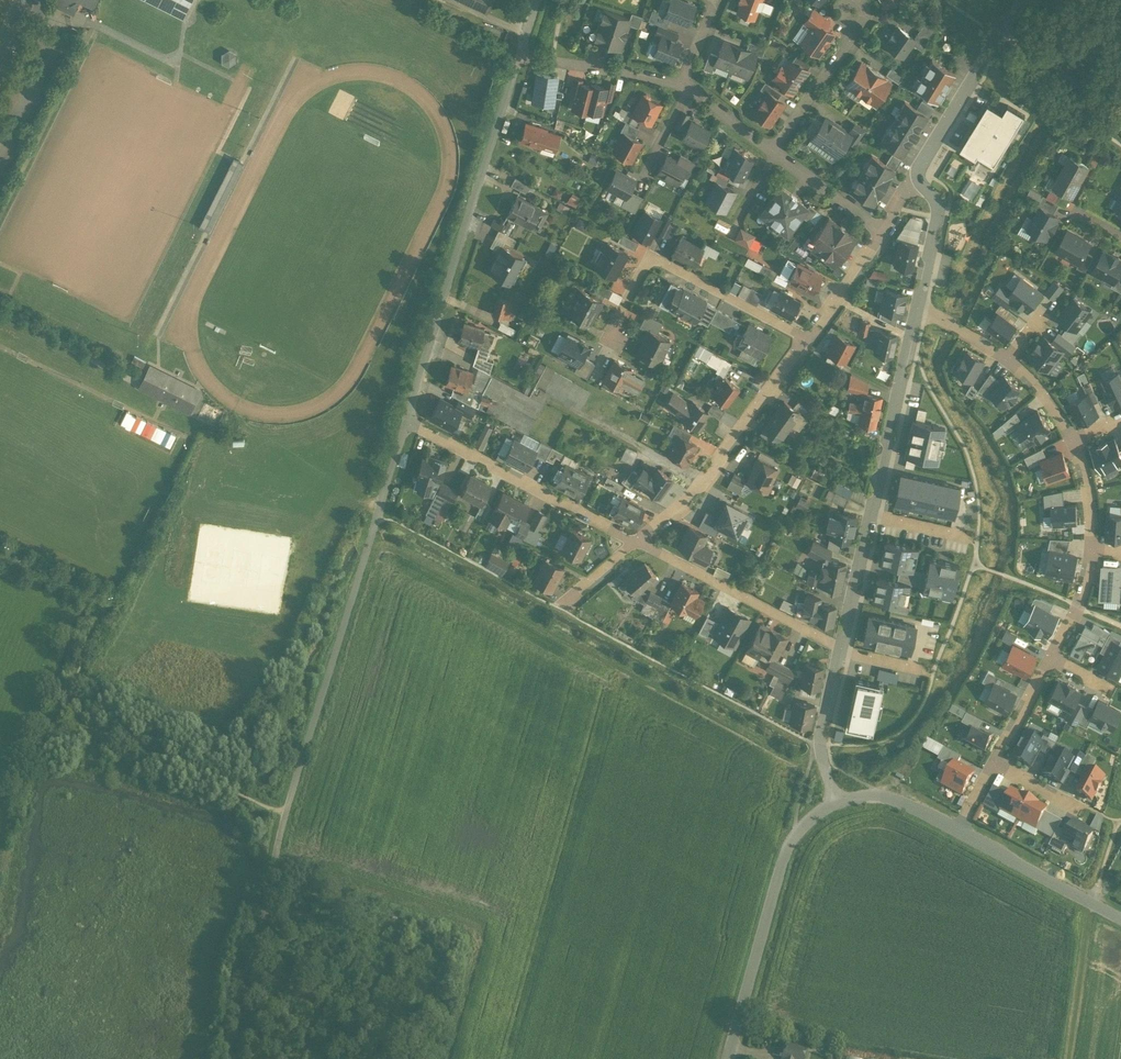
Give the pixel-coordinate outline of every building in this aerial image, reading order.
[(72,0),(56,0),(54,3),(73,12),(75,7),(70,4),(72,0)] [(178,14),(178,15),(183,17),(191,0),(149,0),(178,14)] [(487,12),(492,0),(460,0),(487,12)] [(683,0),(670,0),(665,13),(664,14),(671,16),(687,23),(695,5),(683,0)] [(738,1),(741,2),(737,10),(754,17),(757,7),(760,9),(764,0),(739,0),(738,1)] [(813,7),(806,18),(813,23),(816,20),(825,26),(830,19),(813,7)] [(629,18),(604,9),(594,39),(620,48),(624,36),(627,30),(626,30),(628,23),(630,18),(629,18)] [(665,13),(652,9),(648,19),(659,24),(667,27),(671,16),(664,14),(665,13)] [(643,15),(632,12),(629,18),(630,18),(628,23),(639,27),(643,15)] [(825,26),(816,20),(813,23),(801,41),(802,43),(803,46),(809,50),(812,50),(819,54),(824,45),(825,46),(825,45),(826,44),(826,43),(827,41),(828,41),(828,40),(829,40),(829,39),(834,32),(825,26)] [(667,27),(659,24),(655,32),(661,35),(675,40),(675,39),(678,31),(667,27)] [(914,37),(898,26),(886,43),(903,56),(912,43),(915,38),(914,37)] [(927,41),(916,33),(914,37),(915,38),(912,43),(921,49),(927,41)] [(675,40),(661,35),(658,43),(654,53),(656,53),(673,60),(680,42),(675,39),(675,40)] [(740,46),(723,40),(718,55),(715,62),(731,69),(740,46)] [(765,47),(749,40),(746,49),(756,53),(762,56),(765,47)] [(653,41),(650,42),(646,52),(647,55),(654,57),(656,53),(654,53),(658,43),(653,41)] [(746,49),(740,46),(731,69),(747,75),(756,53),(746,49)] [(221,53),(222,62),(231,67),(238,61),(238,51),(229,48),(221,53)] [(709,51),(703,68),(712,71),(715,62),(718,55),(709,51)] [(813,61),(799,51),(792,60),(798,65),(800,63),(808,68),(813,61)] [(955,72),(932,57),(914,86),(937,101),(939,97),(940,97),(950,81),(950,80),(955,72)] [(791,60),(785,68),(781,66),(774,76),(785,83),(783,86),(792,92),(808,69),(808,68),(800,63),(798,65),(792,60),(791,60)] [(846,83),(861,93),(876,71),(873,68),(871,69),(861,62),(855,70),(846,83)] [(849,66),(840,78),(846,83),(855,70),(849,66)] [(903,75),(891,66),(886,73),(898,82),(903,75)] [(876,71),(861,93),(875,103),(890,82),(880,75),(880,73),(876,71)] [(557,77),(536,73),(532,102),(553,105),(554,97),(555,90),(557,77)] [(781,92),(765,81),(760,88),(766,92),(767,90),(777,97),(781,92)] [(590,85),(580,82),(578,89),(572,87),(570,93),(576,95),(573,108),(587,111),(588,109),(600,112),(604,98),(611,99),(612,93),(606,91),(607,87),(591,83),(591,84),(590,84),(590,85)] [(777,97),(767,90),(766,92),(753,112),(770,124),(784,102),(777,97)] [(649,94),(646,93),(644,94),(643,95),(642,94),(633,112),(632,113),(642,118),(651,123),(661,104),(649,98),(650,97),(649,94)] [(933,106),(922,99),(917,108),(926,114),(925,115),(927,116),(933,106)] [(905,101),(899,109),(903,112),(900,117),(896,114),(890,124),(894,127),(891,132),(887,129),(882,138),(903,151),(913,135),(914,136),(918,130),(916,130),(925,115),(926,114),(917,108),(905,101)] [(976,152),(993,162),(1023,112),(1006,102),(1001,110),(986,101),(958,147),(974,156),(976,152)] [(1110,104),(1101,116),(1113,125),(1118,119),(1112,115),(1116,109),(1110,104)] [(633,112),(627,109),(622,118),(625,120),(638,127),(642,118),(632,113),(633,112)] [(825,117),(811,137),(824,146),(838,126),(825,117)] [(638,127),(625,120),(620,130),(624,133),(624,132),(634,138),(639,128),(638,127)] [(709,130),(691,120),(682,137),(701,147),(709,130)] [(547,128),(526,122),(521,140),(542,146),(542,145),(555,149),(560,135),(546,131),(547,128)] [(838,126),(824,146),(837,155),(851,135),(838,126)] [(634,138),(624,132),(624,133),(614,152),(631,160),(641,141),(634,138)] [(734,148),(729,157),(727,156),(722,165),(722,166),(731,171),(731,172),(731,173),(742,178),(752,160),(743,154),(744,153),(734,148)] [(902,158),(892,152),(885,162),(894,167),(893,168),(895,169),(902,158)] [(872,154),(851,188),(873,201),(881,187),(882,188),(885,182),(893,168),(894,167),(885,162),(872,154)] [(1089,165),(1071,154),(1054,184),(1072,195),(1089,165)] [(677,161),(667,155),(658,172),(678,182),(686,167),(687,166),(677,161)] [(695,162),(681,155),(677,161),(687,166),(686,167),(691,169),(695,162)] [(731,171),(722,166),(720,164),(716,173),(728,180),(731,173),(731,172),(731,171)] [(635,179),(617,169),(607,187),(626,196),(629,190),(635,179)] [(530,185),(515,177),(511,184),(526,192),(530,185)] [(735,191),(716,181),(706,200),(725,210),(735,191)] [(791,194),(781,186),(760,212),(787,233),(801,214),(807,206),(791,194)] [(643,197),(629,190),(626,196),(624,199),(638,206),(643,197)] [(568,199),(576,204),(579,198),(570,194),(568,199)] [(1059,202),(1044,194),(1038,204),(1041,206),(1041,205),(1054,212),(1059,202)] [(541,208),(517,195),(507,214),(508,214),(531,227),(533,223),(538,226),(537,226),(540,227),(541,225),(541,224),(547,212),(541,208)] [(638,206),(624,199),(622,204),(635,211),(638,206)] [(556,207),(564,210),(567,203),(560,200),(556,207)] [(807,206),(801,214),(808,220),(817,209),(809,203),(807,206)] [(1054,212),(1041,205),(1041,206),(1029,227),(1047,237),(1051,230),(1052,230),(1053,230),(1051,229),(1053,227),(1054,226),(1056,224),(1056,223),(1055,222),(1059,215),(1054,212)] [(661,218),(645,209),(633,232),(649,240),(654,231),(661,218)] [(661,218),(654,231),(662,236),(669,223),(671,218),(663,214),(661,218)] [(839,225),(828,216),(813,237),(815,239),(810,245),(820,252),(822,250),(827,254),(825,256),(835,263),(855,237),(845,229),(845,228),(840,224),(839,225)] [(505,223),(494,217),(490,224),(499,229),(501,230),(505,223)] [(576,225),(585,227),(588,220),(579,217),(576,225)] [(669,223),(662,236),(669,239),(676,226),(669,223)] [(755,234),(740,226),(734,238),(749,246),(755,234)] [(501,230),(499,229),(495,236),(511,244),(514,237),(501,230)] [(1091,242),(1068,229),(1057,249),(1079,262),(1080,262),(1086,251),(1091,242)] [(638,242),(621,233),(617,241),(634,250),(638,242)] [(702,248),(680,237),(672,253),(694,264),(702,248)] [(918,243),(900,239),(894,265),(912,269),(918,243)] [(628,253),(607,242),(594,265),(615,276),(628,253)] [(523,255),(502,244),(489,270),(509,281),(510,280),(508,279),(521,255),(522,256),(523,255)] [(1104,250),(1092,272),(1102,277),(1104,274),(1114,279),(1115,280),(1120,270),(1120,269),(1120,259),(1118,257),(1119,256),(1113,252),(1112,254),(1104,250)] [(1094,255),(1086,251),(1080,262),(1079,262),(1077,266),(1085,270),(1094,255)] [(785,262),(779,274),(788,278),(794,267),(785,262)] [(821,275),(797,262),(794,267),(788,278),(813,291),(821,275)] [(777,271),(762,263),(758,271),(774,279),(777,271)] [(889,274),(879,270),(877,276),(887,279),(889,274)] [(1120,270),(1115,280),(1114,279),(1111,285),(1120,291),(1120,270)] [(1017,276),(1005,293),(1028,308),(1039,291),(1017,276)] [(1045,288),(1056,297),(1066,285),(1056,276),(1045,288)] [(736,279),(731,288),(736,291),(741,282),(736,279)] [(679,285),(670,281),(658,303),(667,308),(668,307),(672,309),(683,289),(678,286),(679,285)] [(613,289),(601,283),(597,291),(609,297),(613,289)] [(762,293),(751,287),(745,299),(756,305),(762,293)] [(696,295),(683,288),(683,289),(672,309),(695,321),(696,318),(706,301),(706,300),(697,295),(696,295)] [(602,300),(581,289),(568,313),(589,324),(602,300)] [(792,295),(780,289),(771,306),(791,317),(799,300),(792,296),(792,295)] [(905,294),(885,290),(881,309),(898,313),(901,314),(905,294)] [(508,300),(498,296),(492,313),(503,316),(508,300)] [(1058,318),(1079,334),(1096,312),(1075,297),(1058,318)] [(508,300),(503,316),(510,318),(515,302),(508,300)] [(717,307),(706,301),(696,318),(708,324),(710,320),(716,308),(717,307)] [(736,319),(716,308),(710,320),(729,331),(736,319)] [(898,313),(881,309),(879,317),(895,325),(898,313)] [(663,322),(646,314),(640,326),(649,331),(649,329),(657,333),(663,322)] [(984,331),(1005,346),(1017,329),(996,314),(984,331)] [(870,321),(861,320),(858,332),(867,334),(870,321)] [(484,328),(465,322),(459,338),(479,345),(475,355),(487,358),(492,341),(484,339),(486,334),(483,333),(484,328)] [(771,335),(748,323),(742,334),(738,331),(733,341),(737,343),(743,346),(760,355),(771,335)] [(657,333),(649,329),(649,331),(638,353),(658,363),(670,339),(657,333)] [(896,334),(879,330),(875,330),(873,338),(877,339),(875,350),(892,354),(896,334)] [(578,340),(567,334),(557,353),(577,364),(578,364),(583,356),(588,345),(578,340)] [(854,344),(837,335),(828,353),(829,353),(833,355),(844,361),(844,362),(854,344)] [(1043,337),(1026,359),(1049,377),(1065,354),(1043,337)] [(760,355),(743,346),(739,354),(755,363),(760,355)] [(969,348),(956,370),(974,381),(987,358),(969,348)] [(723,357),(712,351),(705,362),(717,368),(723,357)] [(146,361),(134,355),(131,360),(143,366),(146,361)] [(487,358),(475,355),(473,363),(489,372),(493,360),(487,358)] [(844,361),(833,355),(830,361),(841,367),(844,361)] [(594,362),(583,356),(578,364),(577,364),(574,370),(587,376),(594,362)] [(632,368),(614,358),(604,378),(605,378),(620,387),(621,387),(625,381),(636,386),(641,377),(630,371),(632,368)] [(473,371),(451,364),(446,383),(454,385),(451,393),(471,403),(477,382),(470,380),(473,371)] [(197,388),(150,365),(145,376),(151,379),(145,389),(186,410),(197,388)] [(990,392),(1007,406),(1024,385),(1007,371),(990,392)] [(1099,379),(1104,390),(1102,391),(1108,404),(1111,402),(1114,407),(1120,404),(1120,379),(1117,371),(1099,379)] [(868,382),(851,373),(847,389),(861,392),(860,399),(863,400),(865,392),(866,393),(868,382)] [(739,387),(725,377),(720,374),(715,381),(720,384),(713,394),(727,404),(739,387)] [(528,394),(491,375),(482,392),(478,406),(528,432),(536,417),(521,409),(528,394)] [(620,387),(605,378),(602,384),(617,393),(620,387)] [(972,383),(968,391),(975,394),(979,387),(972,383)] [(1067,401),(1077,422),(1098,412),(1088,391),(1067,401)] [(708,411),(692,400),(689,404),(673,392),(664,405),(665,405),(668,401),(684,412),(681,416),(699,428),(705,420),(703,419),(708,411)] [(863,400),(862,404),(850,401),(847,410),(860,413),(858,423),(875,427),(882,396),(866,393),(865,392),(863,400)] [(461,406),(440,399),(435,417),(455,424),(461,406)] [(784,401),(776,412),(775,411),(764,428),(779,438),(790,423),(795,426),(803,415),(803,414),(793,406),(784,400),(783,401),(784,401)] [(812,410),(798,400),(793,406),(803,414),(803,415),(807,417),(812,410)] [(224,411),(205,401),(198,416),(217,425),(224,411)] [(724,410),(712,403),(708,409),(720,417),(724,410)] [(1036,409),(1013,425),(1027,446),(1051,430),(1036,409)] [(946,427),(911,419),(903,455),(938,463),(946,427)] [(483,448),(493,426),(485,422),(475,444),(483,448)] [(691,432),(674,423),(668,433),(676,437),(678,434),(688,439),(691,432)] [(688,439),(678,434),(676,437),(668,453),(687,463),(697,444),(688,439)] [(1089,447),(1100,473),(1120,464),(1120,454),(1113,437),(1089,447)] [(514,438),(505,456),(527,468),(534,454),(536,450),(535,450),(514,438)] [(541,440),(535,450),(536,450),(534,454),(545,459),(546,458),(552,446),(541,440)] [(627,445),(622,456),(633,461),(638,449),(627,445)] [(552,446),(546,458),(553,462),(556,456),(562,459),(565,453),(552,446)] [(1042,458),(1050,482),(1075,474),(1067,449),(1042,458)] [(428,458),(423,456),(417,475),(413,488),(432,494),(438,481),(439,481),(445,461),(429,456),(428,458)] [(778,468),(759,458),(757,457),(753,465),(755,466),(747,481),(764,490),(767,483),(769,484),(778,468)] [(566,463),(555,483),(579,495),(590,475),(566,463)] [(920,504),(927,473),(898,467),(891,498),(920,504)] [(658,468),(650,478),(640,471),(639,474),(634,480),(634,481),(644,488),(645,486),(659,497),(672,478),(658,468)] [(632,469),(623,481),(630,486),(634,481),(634,480),(639,474),(632,469)] [(746,478),(734,472),(730,479),(742,486),(746,478)] [(789,481),(798,485),(801,476),(792,472),(789,481)] [(958,480),(927,473),(920,504),(951,511),(958,480)] [(491,485),(470,474),(460,492),(470,497),(470,496),(481,502),(481,503),(483,500),(491,485)] [(623,484),(607,476),(603,484),(619,492),(623,484)] [(742,486),(730,479),(730,480),(731,480),(727,486),(739,492),(742,486)] [(450,486),(441,482),(436,493),(445,497),(445,496),(450,486)] [(852,491),(839,484),(835,492),(848,499),(852,491)] [(450,486),(445,496),(453,500),(458,490),(450,486)] [(529,505),(503,491),(490,515),(505,524),(509,516),(521,522),(529,505)] [(848,499),(835,492),(831,499),(844,506),(848,499)] [(436,493),(425,512),(434,517),(445,497),(436,493)] [(727,504),(714,494),(701,511),(715,521),(721,513),(732,522),(738,513),(727,505),(727,504)] [(644,508),(622,496),(617,505),(614,503),(610,511),(613,513),(635,525),(644,508)] [(808,506),(810,499),(800,496),(798,504),(808,506)] [(481,503),(475,515),(482,519),(490,504),(483,500),(481,503)] [(1076,523),(1074,503),(1049,505),(1051,526),(1076,523)] [(538,510),(530,526),(537,529),(546,514),(538,510)] [(856,515),(836,511),(830,536),(851,541),(856,515)] [(1105,512),(1104,536),(1120,538),(1120,513),(1119,513),(1105,512)] [(520,521),(507,546),(516,550),(523,537),(517,534),(524,520),(522,519),(521,522),(520,521)] [(524,520),(517,534),(523,537),(530,523),(524,520)] [(727,523),(721,532),(727,536),(733,527),(727,523)] [(706,534),(689,525),(679,545),(695,553),(697,554),(702,544),(706,534)] [(591,538),(572,528),(562,548),(571,553),(569,557),(577,561),(579,557),(580,558),(591,538)] [(846,563),(829,559),(831,548),(814,539),(807,552),(822,559),(820,572),(809,569),(806,580),(812,582),(811,582),(812,582),(813,582),(831,586),(831,588),(840,590),(846,563)] [(886,541),(882,564),(914,570),(918,547),(886,541)] [(702,544),(697,554),(695,553),(694,556),(704,561),(710,549),(711,548),(702,544)] [(1051,547),(1046,573),(1076,580),(1081,554),(1051,547)] [(717,553),(710,549),(704,561),(712,565),(717,553)] [(485,565),(502,574),(507,565),(489,556),(485,565)] [(800,557),(793,570),(802,575),(808,564),(800,557)] [(563,568),(545,559),(536,575),(537,578),(544,582),(542,585),(551,590),(563,568)] [(645,562),(638,567),(638,566),(623,578),(635,592),(636,592),(641,588),(651,579),(653,582),(658,577),(656,575),(645,562)] [(930,562),(923,595),(952,602),(960,569),(930,562)] [(1099,599),(1120,600),(1120,587),(1120,565),(1101,564),(1099,599)] [(715,572),(728,577),(731,569),(717,565),(715,572)] [(873,602),(904,609),(910,580),(879,574),(873,602)] [(698,590),(682,581),(670,602),(694,615),(703,598),(695,594),(698,590)] [(661,596),(650,590),(648,593),(641,588),(636,592),(635,592),(632,595),(647,604),(644,610),(652,615),(661,596)] [(836,607),(819,603),(820,597),(806,594),(802,614),(809,616),(809,617),(816,618),(815,620),(832,624),(836,607)] [(784,596),(780,605),(792,611),(797,603),(784,596)] [(749,617),(728,606),(728,607),(729,608),(721,623),(720,622),(719,622),(714,633),(735,645),(749,617)] [(1034,606),(1024,627),(1030,630),(1029,633),(1041,639),(1042,636),(1050,639),(1060,618),(1034,606)] [(861,643),(911,654),(918,623),(868,612),(861,643)] [(719,622),(707,615),(698,631),(706,635),(708,630),(714,633),(719,622)] [(1102,631),(1084,621),(1069,649),(1081,656),(1088,644),(1094,648),(1102,631)] [(787,637),(761,623),(747,648),(758,654),(762,647),(777,655),(787,637)] [(1007,628),(1003,637),(1014,641),(1017,632),(1007,628)] [(1100,651),(1103,653),(1110,639),(1119,643),(1120,640),(1109,634),(1100,651)] [(1096,668),(1116,678),(1120,669),(1120,644),(1119,643),(1110,639),(1103,653),(1096,668)] [(1001,665),(1028,678),(1039,655),(1013,642),(1001,665)] [(784,664),(771,657),(765,667),(778,674),(784,664)] [(823,666),(805,662),(800,683),(818,687),(823,666)] [(794,669),(784,664),(778,674),(789,680),(794,669)] [(877,676),(897,680),(900,670),(880,666),(877,676)] [(996,682),(1003,685),(1006,678),(990,670),(984,681),(994,686),(996,682)] [(789,680),(778,674),(773,685),(783,690),(789,680)] [(847,725),(872,731),(884,684),(860,678),(847,725)] [(1051,700),(1075,711),(1084,693),(1060,681),(1051,700)] [(986,701),(1008,712),(1018,693),(1003,685),(996,682),(994,686),(986,701)] [(1091,717),(1115,730),(1120,718),(1120,704),(1103,694),(1091,717)] [(815,704),(794,700),(790,720),(810,725),(815,704)] [(964,719),(973,723),(981,727),(986,717),(969,709),(964,719)] [(973,723),(964,740),(988,752),(996,735),(981,727),(973,723)] [(1015,759),(1032,769),(1050,736),(1032,727),(1015,759)] [(937,759),(949,765),(952,759),(955,761),(959,754),(943,747),(937,759)] [(1059,747),(1045,775),(1064,785),(1078,756),(1059,747)] [(955,761),(952,759),(949,765),(941,783),(962,794),(974,771),(955,761)] [(1075,791),(1094,802),(1109,777),(1089,766),(1075,791)] [(1031,803),(1012,792),(999,815),(1017,825),(1031,803)] [(1031,803),(1017,825),(1035,836),(1048,813),(1031,803)] [(1074,819),(1062,843),(1086,855),(1099,832),(1074,819)] [(787,1045),(783,1058),(803,1058),(806,1050),(787,1045)]
